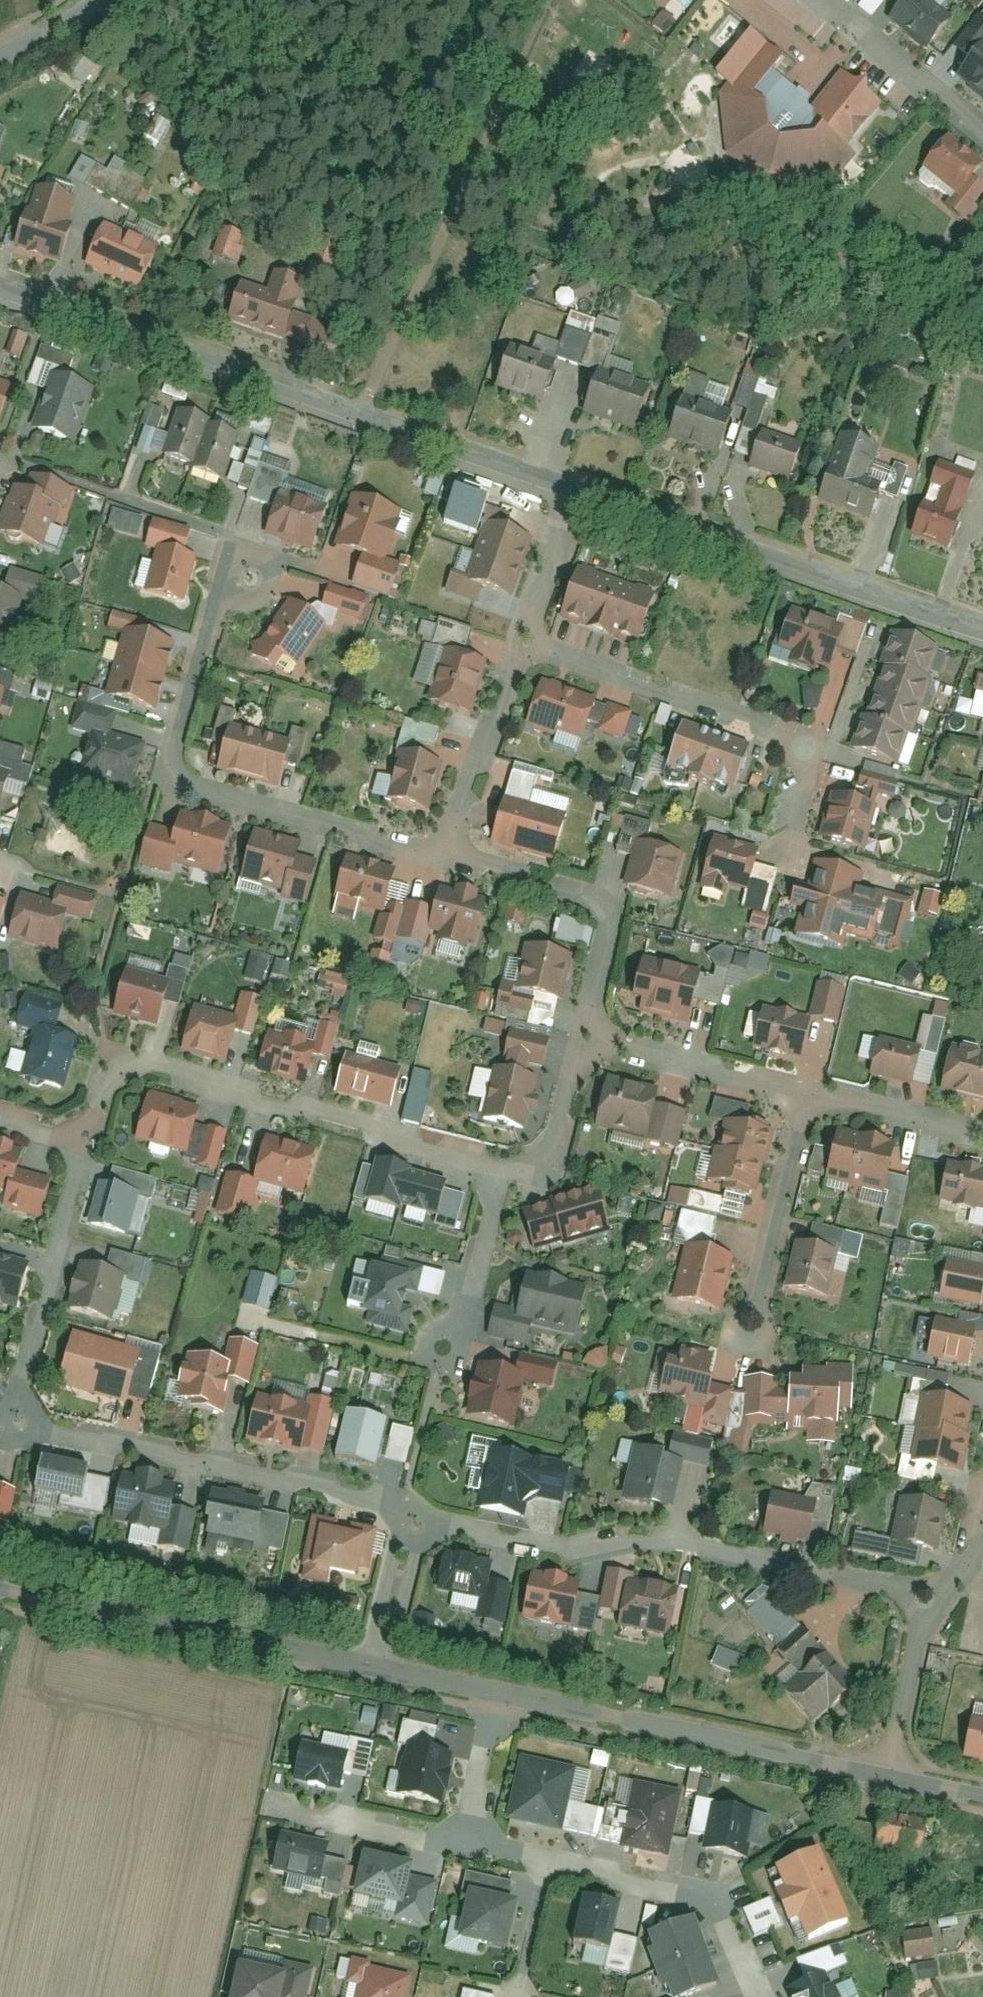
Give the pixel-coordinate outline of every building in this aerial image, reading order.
[(929,46),(954,18),(933,0),(907,0),(906,1),(894,15),(929,46)] [(679,22),(665,10),(655,22),(669,34),(679,22)] [(976,55),(982,47),(982,13),(959,40),(976,55)] [(861,154),(850,143),(885,102),(844,69),(818,101),(776,70),(785,58),(753,28),(718,74),(729,84),(721,93),(729,152),(774,185),(837,176),(861,154)] [(982,94),(982,47),(976,55),(959,73),(982,94)] [(68,77),(79,56),(69,50),(57,71),(68,77)] [(81,87),(94,68),(81,59),(68,78),(81,87)] [(982,167),(982,157),(951,132),(925,165),(962,194),(976,176),(982,167)] [(80,185),(92,164),(79,156),(66,177),(80,185)] [(976,176),(962,194),(953,205),(972,220),(982,206),(982,181),(976,176)] [(40,182),(16,247),(61,263),(76,222),(70,221),(79,196),(40,182)] [(222,217),(209,256),(244,267),(251,247),(245,245),(251,227),(222,217)] [(109,224),(91,263),(143,287),(161,248),(109,224)] [(244,281),(232,319),(319,346),(328,319),(296,309),(306,280),(276,271),(270,289),(244,281)] [(8,356),(19,358),(25,335),(13,332),(8,356)] [(557,354),(503,337),(487,389),(540,406),(557,354)] [(648,390),(597,373),(582,419),(632,436),(648,390)] [(95,388),(56,375),(34,441),(73,454),(95,388)] [(0,385),(0,428),(4,429),(14,388),(0,385)] [(737,413),(677,392),(661,438),(720,459),(737,413)] [(239,433),(181,414),(164,468),(221,487),(239,433)] [(808,436),(763,420),(747,465),(792,481),(808,436)] [(877,450),(842,438),(824,487),(860,499),(877,450)] [(977,475),(938,461),(910,538),(950,552),(977,475)] [(78,491),(23,472),(3,532),(58,551),(78,491)] [(451,495),(438,492),(431,524),(469,532),(472,521),(477,522),(485,486),(474,484),(474,485),(455,481),(451,495)] [(423,510),(360,489),(331,577),(394,597),(423,510)] [(328,511),(284,496),(270,539),(314,554),(328,511)] [(136,538),(141,517),(110,508),(104,529),(136,538)] [(533,541),(487,525),(466,587),(513,602),(533,541)] [(204,564),(159,549),(143,595),(189,610),(204,564)] [(660,594),(575,564),(556,617),(641,647),(660,594)] [(0,594),(0,656),(9,659),(28,603),(0,594)] [(327,624),(290,602),(258,655),(295,678),(327,624)] [(841,625),(783,605),(768,654),(824,676),(841,625)] [(178,646),(133,632),(110,700),(156,715),(178,646)] [(940,649),(892,633),(853,752),(901,768),(940,649)] [(485,668),(446,656),(431,703),(470,715),(485,668)] [(595,704),(542,685),(526,729),(580,747),(595,704)] [(597,732),(634,744),(642,716),(605,705),(597,732)] [(398,741),(433,745),(435,725),(400,722),(398,741)] [(298,747),(228,724),(213,769),(284,792),(298,747)] [(752,750),(679,726),(663,774),(736,798),(752,750)] [(143,748),(92,734),(81,776),(132,790),(143,748)] [(447,771),(405,757),(389,805),(431,819),(447,771)] [(901,774),(866,763),(858,788),(895,799),(901,774)] [(0,779),(0,814),(10,783),(0,779)] [(874,808),(826,796),(815,841),(862,853),(874,808)] [(565,822),(502,800),(487,843),(549,865),(565,822)] [(231,828),(156,809),(141,867),(216,886),(231,828)] [(712,833),(696,890),(720,897),(724,886),(744,892),(752,864),(757,846),(712,833)] [(687,854),(636,838),(619,888),(670,905),(687,854)] [(327,854),(266,839),(253,892),(313,907),(327,854)] [(398,869),(344,855),(331,908),(385,922),(398,869)] [(862,876),(813,862),(807,887),(796,884),(789,907),(800,909),(792,935),(845,950),(848,938),(898,952),(911,902),(858,888),(862,876)] [(778,872),(752,864),(739,909),(754,913),(767,916),(778,872)] [(484,898),(417,881),(402,942),(468,959),(484,898)] [(57,903),(23,895),(13,940),(58,950),(66,918),(85,922),(91,896),(60,889),(57,903)] [(944,896),(924,891),(916,917),(938,924),(944,896)] [(771,917),(754,913),(749,929),(766,934),(771,917)] [(581,945),(584,923),(554,920),(551,942),(581,945)] [(575,951),(525,939),(509,1001),(559,1013),(575,951)] [(244,976),(262,981),(269,957),(251,951),(244,976)] [(383,977),(388,955),(375,953),(370,974),(383,977)] [(646,953),(634,997),(648,1001),(645,1012),(691,1025),(706,971),(646,953)] [(170,982),(117,969),(105,1017),(158,1030),(170,982)] [(348,978),(319,971),(315,988),(343,995),(348,978)] [(820,980),(812,1009),(842,1016),(850,988),(820,980)] [(237,1015),(191,1004),(179,1052),(225,1063),(237,1015)] [(763,1005),(754,1045),(802,1057),(812,1017),(763,1005)] [(316,1040),(271,1029),(258,1078),(303,1090),(316,1040)] [(64,1090),(76,1040),(36,1030),(24,1080),(64,1090)] [(545,1045),(495,1032),(472,1123),(522,1136),(545,1045)] [(883,1035),(873,1073),(914,1084),(925,1046),(883,1035)] [(943,1091),(982,1101),(982,1053),(955,1046),(943,1091)] [(400,1062),(342,1047),(331,1092),(388,1106),(400,1062)] [(421,1124),(427,1073),(407,1071),(400,1122),(421,1124)] [(684,1104),(603,1079),(587,1132),(668,1157),(684,1104)] [(225,1113),(148,1094),(133,1152),(210,1171),(225,1113)] [(771,1126),(725,1116),(710,1187),(756,1197),(771,1126)] [(840,1127),(827,1178),(885,1193),(898,1142),(840,1127)] [(230,1170),(217,1212),(249,1222),(256,1199),(302,1212),(320,1151),(268,1136),(256,1178),(230,1170)] [(0,1143),(0,1192),(9,1194),(12,1195),(19,1171),(25,1149),(0,1143)] [(446,1179),(373,1160),(360,1210),(433,1228),(446,1179)] [(941,1200),(982,1209),(982,1168),(949,1161),(941,1200)] [(51,1179),(19,1171),(12,1195),(9,1194),(5,1209),(41,1218),(51,1179)] [(103,1180),(90,1229),(143,1243),(156,1194),(103,1180)] [(554,1211),(524,1221),(536,1257),(592,1239),(589,1231),(611,1224),(600,1189),(552,1205),(554,1211)] [(191,1190),(186,1210),(204,1215),(209,1194),(191,1190)] [(798,1239),(786,1287),(828,1297),(840,1250),(798,1239)] [(905,1260),(908,1243),(894,1241),(892,1258),(905,1260)] [(733,1253),(686,1242),(671,1303),(719,1315),(733,1253)] [(0,1255),(0,1298),(26,1304),(35,1263),(0,1255)] [(374,1264),(363,1312),(374,1315),(372,1323),(410,1331),(415,1309),(406,1307),(409,1293),(422,1296),(429,1266),(384,1256),(382,1266),(374,1264)] [(942,1296),(982,1306),(982,1303),(982,1265),(951,1258),(942,1296)] [(127,1274),(81,1263),(69,1315),(116,1325),(127,1274)] [(497,1300),(490,1329),(532,1339),(535,1327),(578,1338),(591,1287),(523,1270),(514,1304),(497,1300)] [(265,1313),(276,1279),(248,1271),(238,1305),(265,1313)] [(937,1319),(928,1356),(972,1367),(981,1329),(937,1319)] [(151,1353),(78,1337),(66,1389),(139,1406),(151,1353)] [(588,1349),(581,1364),(598,1371),(604,1355),(588,1349)] [(234,1366),(191,1356),(178,1413),(221,1423),(234,1366)] [(666,1358),(658,1394),(707,1406),(703,1422),(724,1427),(733,1389),(714,1384),(718,1370),(666,1358)] [(749,1378),(749,1423),(789,1422),(789,1430),(813,1430),(813,1443),(841,1443),(841,1412),(857,1412),(856,1360),(827,1360),(827,1367),(805,1367),(805,1378),(790,1378),(790,1389),(779,1389),(779,1377),(749,1378)] [(558,1372),(519,1363),(516,1371),(481,1362),(468,1415),(515,1427),(527,1381),(554,1388),(558,1372)] [(323,1409),(262,1395),(252,1441),(313,1455),(323,1409)] [(926,1395),(912,1460),(963,1470),(977,1406),(926,1395)] [(384,1421),(345,1412),(334,1461),(373,1469),(384,1421)] [(381,1459),(404,1465),(412,1431),(390,1425),(381,1459)] [(492,1445),(479,1507),(526,1517),(531,1494),(565,1501),(574,1463),(492,1445)] [(638,1447),(624,1498),(671,1511),(686,1460),(638,1447)] [(91,1469),(42,1458),(34,1496),(60,1502),(58,1508),(97,1516),(101,1498),(85,1495),(91,1469)] [(174,1485),(125,1474),(111,1537),(184,1554),(193,1511),(169,1506),(174,1485)] [(775,1491),(766,1532),(784,1536),(782,1543),(799,1547),(801,1540),(811,1542),(820,1501),(775,1491)] [(290,1509),(220,1493),(209,1540),(279,1556),(290,1509)] [(902,1498),(892,1541),(940,1552),(950,1508),(902,1498)] [(376,1534),(320,1521),(311,1563),(367,1576),(376,1534)] [(448,1550),(440,1587),(480,1595),(475,1617),(505,1623),(513,1585),(494,1581),(499,1561),(448,1550)] [(535,1567),(524,1617),(574,1629),(583,1592),(586,1578),(535,1567)] [(603,1596),(600,1609),(622,1614),(619,1626),(672,1637),(681,1589),(636,1580),(638,1573),(609,1568),(603,1596)] [(802,1676),(782,1693),(814,1729),(864,1685),(777,1587),(748,1613),(770,1638),(777,1632),(788,1644),(780,1651),(802,1676)] [(603,1596),(583,1592),(574,1629),(594,1633),(600,1609),(603,1596)] [(355,1618),(357,1597),(335,1596),(334,1617),(355,1618)] [(416,1636),(428,1639),(433,1618),(420,1615),(416,1636)] [(714,1647),(709,1668),(737,1675),(742,1654),(714,1647)] [(965,1756),(982,1761),(982,1714),(976,1712),(965,1756)] [(304,1740),(295,1780),(342,1790),(351,1751),(304,1740)] [(409,1744),(398,1792),(446,1803),(457,1755),(409,1744)] [(523,1754),(508,1819),(565,1831),(579,1766),(523,1754)] [(637,1781),(624,1847),(671,1856),(684,1790),(637,1781)] [(687,1832),(703,1834),(706,1800),(691,1798),(687,1832)] [(715,1802),(705,1850),(748,1858),(751,1844),(766,1847),(773,1814),(715,1802)] [(880,1817),(874,1849),(926,1858),(931,1826),(880,1817)] [(282,1829),(273,1870),(329,1882),(327,1892),(341,1895),(349,1861),(329,1857),(333,1840),(282,1829)] [(801,1921),(809,1940),(851,1922),(821,1851),(777,1870),(786,1890),(780,1893),(793,1924),(801,1921)] [(397,1919),(432,1927),(442,1881),(413,1875),(415,1864),(367,1853),(356,1898),(399,1908),(397,1919)] [(453,1912),(445,1946),(478,1953),(480,1944),(509,1951),(520,1901),(471,1890),(466,1914),(453,1912)] [(584,1895),(574,1942),(589,1945),(585,1962),(633,1973),(640,1937),(617,1932),(623,1904),(584,1895)] [(653,1925),(657,1909),(645,1906),(641,1922),(653,1925)] [(674,1996),(686,1996),(691,1995),(721,1985),(698,1918),(651,1934),(656,1949),(651,1951),(664,1990),(671,1988),(674,1996)] [(934,1930),(907,1933),(911,1956),(937,1953),(934,1930)] [(968,1949),(942,1953),(945,1973),(971,1970),(968,1949)] [(416,1974),(372,1965),(374,1960),(356,1956),(350,1982),(361,1985),(359,1996),(411,1996),(416,1974)] [(938,1960),(913,1964),(916,1980),(940,1976),(938,1960)] [(235,1996),(309,1996),(316,1969),(289,1963),(286,1975),(242,1965),(235,1996)] [(791,1989),(794,1996),(839,1996),(828,1972),(791,1989)]
